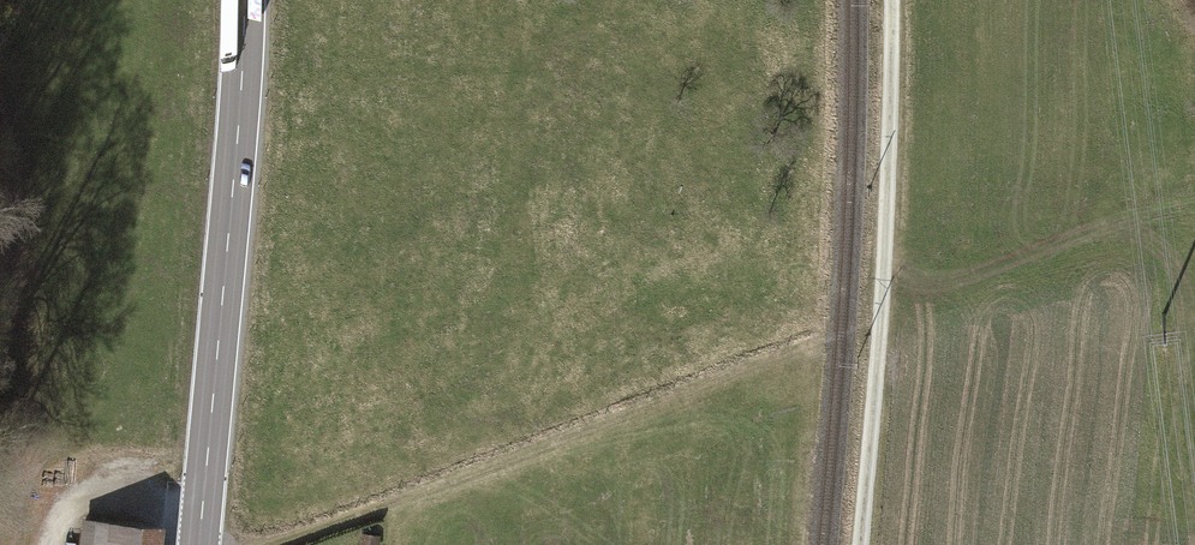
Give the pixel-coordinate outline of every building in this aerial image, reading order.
[(162,523),(83,517),(80,544),(161,544),(162,523)] [(379,534),(362,533),(360,544),(378,544),(379,534)]
